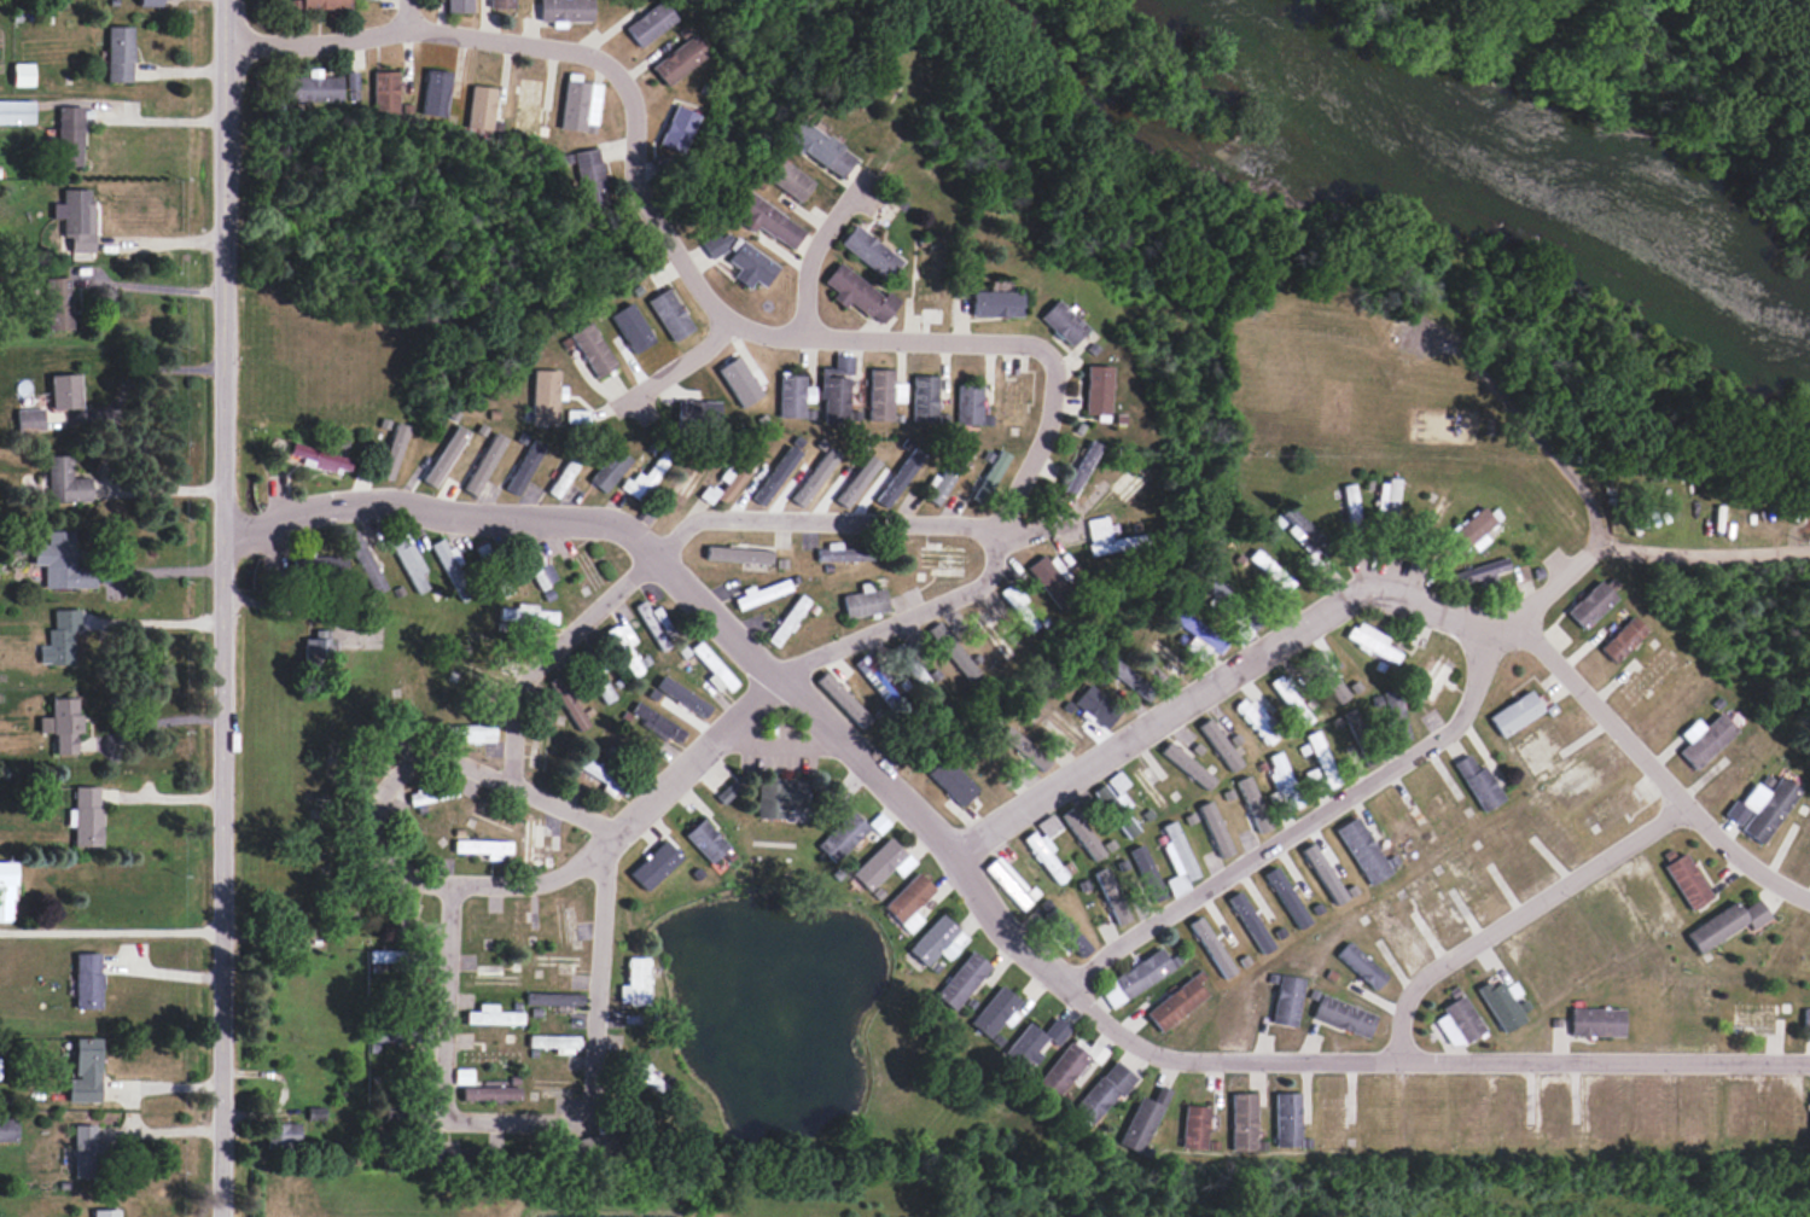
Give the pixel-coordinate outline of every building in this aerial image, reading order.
[(351,0),(301,0),(301,8),(350,10),(351,0)] [(472,0),(447,0),(447,12),(471,12),(472,0)] [(489,9),(514,8),(514,0),(489,0),(489,9)] [(591,0),(539,0),(539,20),(591,21),(591,0)] [(624,26),(638,47),(676,21),(661,0),(624,26)] [(106,81),(131,82),(132,27),(107,26),(106,81)] [(707,56),(693,35),(650,65),(664,85),(707,56)] [(33,86),(33,64),(13,64),(13,86),(33,86)] [(341,77),(320,76),(320,69),(308,69),(308,77),(287,77),(287,100),(340,101),(341,77)] [(450,71),(425,69),(421,115),(445,117),(450,71)] [(357,71),(346,71),(346,90),(357,90),(357,71)] [(396,71),(372,72),(373,112),(397,111),(396,71)] [(512,133),(536,135),(542,80),(517,77),(512,133)] [(467,129),(492,130),(495,87),(469,86),(467,129)] [(33,101),(0,101),(0,124),(33,124),(33,101)] [(657,143),(680,153),(698,115),(675,105),(657,143)] [(82,106),(58,107),(59,165),(83,165),(82,106)] [(855,157),(802,121),(787,143),(841,179),(855,157)] [(572,151),(580,208),(606,204),(598,148),(572,151)] [(801,201),(813,179),(776,159),(764,182),(801,201)] [(92,189),(62,189),(63,236),(71,236),(72,253),(93,252),(92,189)] [(756,226),(791,250),(804,230),(746,191),(730,215),(753,230),(756,226)] [(838,245),(887,280),(901,259),(852,225),(838,245)] [(725,249),(714,232),(699,243),(711,259),(725,249)] [(765,287),(777,264),(738,242),(727,262),(737,268),(732,278),(748,287),(752,280),(765,287)] [(882,296),(837,262),(822,282),(834,292),(830,298),(843,308),(848,301),(880,325),(898,301),(886,291),(882,296)] [(47,330),(72,329),(70,277),(46,278),(47,330)] [(671,342),(692,329),(667,287),(645,300),(671,342)] [(1020,317),(1021,292),(972,291),(971,316),(1020,317)] [(1086,330),(1056,299),(1038,316),(1068,347),(1086,330)] [(653,340),(628,302),(618,309),(643,347),(653,340)] [(613,368),(592,322),(571,331),(592,378),(613,368)] [(603,332),(628,370),(638,363),(613,325),(603,332)] [(822,422),(847,422),(848,374),(852,374),(853,356),(833,355),(833,368),(819,368),(818,398),(823,398),(822,422)] [(761,394),(736,356),(716,369),(741,407),(761,394)] [(1109,366),(1085,365),(1084,414),(1108,414),(1109,366)] [(892,402),(904,402),(904,383),(893,382),(893,369),(868,369),(867,420),(891,421),(892,402)] [(558,370),(532,370),(531,422),(556,423),(557,400),(564,401),(564,386),(558,385),(558,370)] [(50,375),(52,409),(81,408),(79,374),(50,375)] [(777,417),(802,418),(802,402),(813,402),(813,386),(803,386),(803,375),(778,375),(777,417)] [(936,422),(937,376),(912,375),(911,421),(936,422)] [(957,385),(956,424),(981,425),(982,385),(957,385)] [(718,421),(719,401),(676,400),(675,420),(718,421)] [(44,430),(43,408),(16,409),(16,430),(44,430)] [(377,476),(391,481),(409,427),(396,422),(377,476)] [(468,432),(457,425),(422,481),(434,488),(468,432)] [(503,437),(490,431),(465,491),(478,497),(503,437)] [(505,489),(517,496),(544,446),(532,439),(505,489)] [(1072,496),(1100,446),(1089,439),(1072,469),(1063,464),(1051,485),(1072,496)] [(348,475),(352,458),(291,442),(287,460),(348,475)] [(723,503),(762,454),(749,444),(711,493),(723,503)] [(965,454),(951,446),(924,499),(938,506),(965,454)] [(630,461),(614,447),(586,479),(602,493),(630,461)] [(629,481),(624,478),(617,487),(638,501),(671,455),(662,448),(642,476),(636,472),(629,481)] [(982,505),(1009,455),(998,449),(971,499),(982,505)] [(89,477),(70,477),(69,455),(46,456),(47,502),(89,500),(89,477)] [(578,461),(568,455),(547,493),(557,499),(578,461)] [(674,491),(669,488),(662,498),(678,509),(708,465),(697,458),(674,491)] [(1386,483),(1377,483),(1376,515),(1395,516),(1397,478),(1386,478),(1386,483)] [(1290,525),(1285,531),(1309,553),(1322,538),(1287,505),(1279,514),(1290,525)] [(1482,533),(1495,523),(1481,506),(1446,536),(1460,553),(1469,545),(1475,551),(1488,540),(1482,533)] [(1082,520),(1089,556),(1130,548),(1128,536),(1107,540),(1103,516),(1082,520)] [(386,589),(357,530),(344,536),(373,595),(386,589)] [(44,588),(94,589),(94,568),(73,568),(74,531),(47,531),(47,545),(33,544),(33,564),(44,564),(44,588)] [(428,588),(421,573),(425,571),(408,534),(391,542),(415,594),(428,588)] [(452,546),(447,549),(442,538),(430,543),(447,581),(465,573),(452,546)] [(540,589),(555,581),(531,539),(517,548),(540,589)] [(816,549),(816,561),(872,560),(872,548),(839,548),(839,542),(825,542),(825,549),(816,549)] [(965,571),(967,546),(913,544),(912,569),(965,571)] [(770,549),(705,547),(704,561),(770,563),(770,549)] [(1050,552),(1027,568),(1054,606),(1071,594),(1062,581),(1067,577),(1050,552)] [(345,574),(345,555),(293,556),(294,575),(345,574)] [(1477,579),(1478,581),(1509,571),(1505,557),(1451,573),(1455,586),(1477,579)] [(733,598),(735,607),(790,593),(786,580),(752,589),(751,586),(740,589),(742,596),(733,598)] [(1616,598),(1598,580),(1565,611),(1582,630),(1616,598)] [(886,612),(883,588),(870,590),(869,582),(858,583),(859,593),(840,595),(843,618),(886,612)] [(808,601),(798,594),(766,641),(776,647),(808,601)] [(633,606),(659,651),(667,647),(660,635),(670,629),(657,606),(648,611),(642,600),(633,606)] [(1014,653),(1008,645),(1016,639),(988,602),(969,616),(1003,661),(1014,653)] [(555,623),(556,611),(533,610),(533,607),(498,606),(497,622),(555,623)] [(73,664),(72,630),(80,630),(80,609),(53,610),(53,630),(48,630),(48,645),(38,645),(39,664),(73,664)] [(1215,632),(1175,609),(1168,622),(1208,644),(1215,632)] [(1598,647),(1613,663),(1646,631),(1632,615),(1598,647)] [(603,632),(631,678),(642,671),(627,646),(634,641),(622,621),(603,632)] [(977,672),(936,621),(925,630),(966,680),(977,672)] [(1384,646),(1388,637),(1354,621),(1344,639),(1394,664),(1399,653),(1384,646)] [(303,639),(303,664),(335,664),(334,639),(328,639),(328,630),(314,630),(314,639),(303,639)] [(690,648),(726,692),(735,685),(700,640),(690,648)] [(892,647),(910,685),(923,679),(905,641),(892,647)] [(895,700),(863,654),(853,661),(885,707),(895,700)] [(1146,701),(1155,690),(1109,655),(1100,666),(1146,701)] [(859,728),(869,719),(824,671),(814,681),(859,728)] [(588,678),(605,703),(615,697),(598,672),(588,678)] [(1348,697),(1332,672),(1320,679),(1336,704),(1348,697)] [(1312,720),(1278,674),(1268,682),(1301,728),(1312,720)] [(588,725),(559,675),(546,683),(575,732),(588,725)] [(704,718),(711,706),(661,676),(654,688),(704,718)] [(1106,728),(1119,709),(1090,687),(1076,706),(1106,728)] [(1409,738),(1395,688),(1381,692),(1395,742),(1409,738)] [(1487,717),(1502,738),(1542,710),(1528,689),(1487,717)] [(38,717),(38,733),(54,733),(55,754),(76,754),(75,733),(81,733),(81,713),(76,713),(76,697),(50,698),(50,717),(38,717)] [(1247,697),(1235,709),(1255,731),(1264,723),(1263,722),(1267,717),(1247,697)] [(643,725),(677,745),(685,731),(636,701),(630,712),(645,721),(643,725)] [(1699,731),(1691,722),(1679,734),(1687,742),(1677,751),(1694,770),(1737,730),(1719,712),(1699,731)] [(1197,726),(1230,772),(1242,764),(1209,717),(1197,726)] [(1040,771),(1049,759),(1003,724),(994,735),(1040,771)] [(494,725),(451,725),(450,735),(462,735),(462,742),(494,743),(494,725)] [(1304,735),(1325,780),(1336,775),(1315,730),(1304,735)] [(1215,780),(1168,741),(1159,751),(1206,791),(1215,780)] [(1265,770),(1277,802),(1281,800),(1286,811),(1301,805),(1282,751),(1267,756),(1271,768),(1265,770)] [(1503,799),(1483,765),(1476,769),(1467,754),(1452,763),(1482,812),(1503,799)] [(975,789),(940,756),(924,773),(959,806),(975,789)] [(604,782),(599,791),(612,797),(621,779),(580,757),(575,767),(604,782)] [(1304,772),(1310,786),(1321,782),(1316,767),(1304,772)] [(1128,784),(1118,770),(1091,791),(1112,818),(1130,804),(1120,791),(1128,784)] [(1235,781),(1259,833),(1271,828),(1248,775),(1235,781)] [(1798,789),(1778,776),(1768,791),(1754,782),(1740,803),(1734,799),(1722,816),(1763,843),(1798,789)] [(785,809),(804,810),(805,779),(757,777),(756,818),(784,819),(785,809)] [(408,791),(410,804),(456,797),(454,784),(408,791)] [(101,787),(74,787),(73,846),(100,846),(101,787)] [(1217,858),(1231,853),(1213,799),(1199,804),(1217,858)] [(1059,816),(1094,861),(1105,853),(1069,807),(1059,816)] [(834,863),(867,827),(849,810),(815,846),(834,863)] [(1138,830),(1124,812),(1114,821),(1128,838),(1138,830)] [(1059,826),(1048,814),(1035,826),(1047,838),(1059,826)] [(1391,873),(1357,816),(1335,828),(1369,886),(1391,873)] [(551,842),(551,819),(522,818),(521,866),(543,867),(543,842),(551,842)] [(710,864),(728,847),(701,818),(683,835),(710,864)] [(1199,876),(1175,820),(1161,826),(1167,842),(1161,844),(1174,875),(1164,879),(1172,897),(1190,889),(1186,881),(1199,876)] [(1020,840),(1058,883),(1066,875),(1047,853),(1051,849),(1033,828),(1020,840)] [(891,868),(899,876),(913,863),(888,837),(850,874),(867,891),(891,868)] [(486,860),(499,860),(500,853),(510,854),(510,841),(453,840),(453,853),(486,853),(486,860)] [(681,858),(664,840),(628,873),(645,891),(681,858)] [(1127,850),(1151,903),(1165,897),(1142,844),(1127,850)] [(1690,910),(1712,897),(1684,852),(1662,865),(1690,910)] [(983,868),(1021,910),(1030,902),(1021,892),(1026,888),(996,856),(983,868)] [(0,862),(0,921),(13,921),(13,862),(0,862)] [(1093,872),(1116,924),(1128,918),(1106,867),(1093,872)] [(882,907),(908,933),(922,920),(912,910),(933,889),(916,872),(882,907)] [(1273,947),(1238,891),(1227,898),(1261,954),(1273,947)] [(1685,932),(1697,953),(1747,923),(1751,929),(1770,918),(1758,898),(1740,909),(1735,902),(1685,932)] [(967,939),(940,914),(907,949),(925,966),(938,951),(947,960),(967,939)] [(1188,923),(1222,979),(1234,971),(1201,915),(1188,923)] [(1089,950),(1069,920),(1058,928),(1078,958),(1089,950)] [(1375,990),(1387,977),(1349,940),(1337,953),(1375,990)] [(1111,978),(1124,999),(1173,968),(1159,947),(1111,978)] [(369,962),(400,962),(400,950),(369,950),(369,962)] [(933,996),(953,1011),(990,966),(970,950),(933,996)] [(74,953),(75,1009),(101,1009),(100,952),(74,953)] [(646,957),(625,958),(626,984),(618,985),(619,1005),(647,1004),(646,957)] [(1161,1032),(1207,994),(1197,983),(1200,981),(1194,973),(1145,1013),(1161,1032)] [(1296,1027),(1302,978),(1278,975),(1272,1024),(1296,1027)] [(1513,981),(1504,987),(1497,975),(1476,988),(1504,1033),(1525,1020),(1513,1002),(1523,996),(1513,981)] [(968,1022),(987,1038),(1019,1001),(1001,985),(968,1022)] [(582,1006),(582,993),(525,992),(524,1005),(582,1006)] [(1376,1015),(1321,994),(1312,1017),(1367,1038),(1376,1015)] [(1444,1013),(1435,1020),(1450,1044),(1460,1037),(1464,1044),(1484,1030),(1461,994),(1441,1008),(1444,1013)] [(522,1024),(522,1012),(497,1012),(497,1004),(478,1004),(477,1011),(466,1011),(465,1023),(522,1024)] [(1623,1009),(1569,1008),(1569,1035),(1622,1036),(1623,1009)] [(1058,1045),(1069,1027),(1053,1017),(1042,1035),(1058,1045)] [(1037,1052),(1036,1052),(1046,1035),(1024,1022),(1004,1055),(1027,1069),(1037,1052)] [(398,1029),(373,1028),(372,1041),(398,1042),(398,1029)] [(554,1051),(578,1052),(579,1036),(527,1034),(527,1047),(554,1048),(554,1051)] [(99,1037),(73,1038),(73,1078),(67,1078),(67,1102),(100,1102),(99,1037)] [(1037,1084),(1056,1099),(1093,1051),(1102,1058),(1107,1051),(1095,1042),(1089,1050),(1072,1037),(1037,1084)] [(461,1064),(520,1064),(520,1049),(461,1049),(461,1064)] [(659,1095),(665,1084),(645,1072),(649,1066),(636,1058),(626,1073),(659,1095)] [(1071,1108),(1091,1126),(1134,1077),(1115,1059),(1071,1108)] [(471,1068),(454,1069),(454,1084),(472,1084),(471,1068)] [(1118,1144),(1148,1157),(1151,1149),(1145,1146),(1170,1089),(1159,1085),(1152,1100),(1139,1095),(1118,1144)] [(519,1099),(518,1086),(460,1087),(461,1100),(519,1099)] [(1276,1146),(1300,1146),(1300,1092),(1275,1093),(1276,1146)] [(1232,1151),(1257,1151),(1256,1093),(1231,1093),(1232,1151)] [(1182,1148),(1207,1148),(1209,1106),(1184,1105),(1182,1148)] [(325,1107),(307,1107),(307,1119),(325,1118),(325,1107)] [(17,1119),(0,1119),(0,1142),(17,1141),(17,1119)] [(298,1123),(271,1123),(272,1147),(299,1146),(298,1123)] [(73,1176),(102,1177),(103,1141),(94,1141),(94,1125),(75,1124),(73,1176)] [(608,1130),(568,1140),(574,1161),(614,1151),(608,1130)] [(473,1147),(434,1148),(435,1169),(474,1168),(473,1147)]
